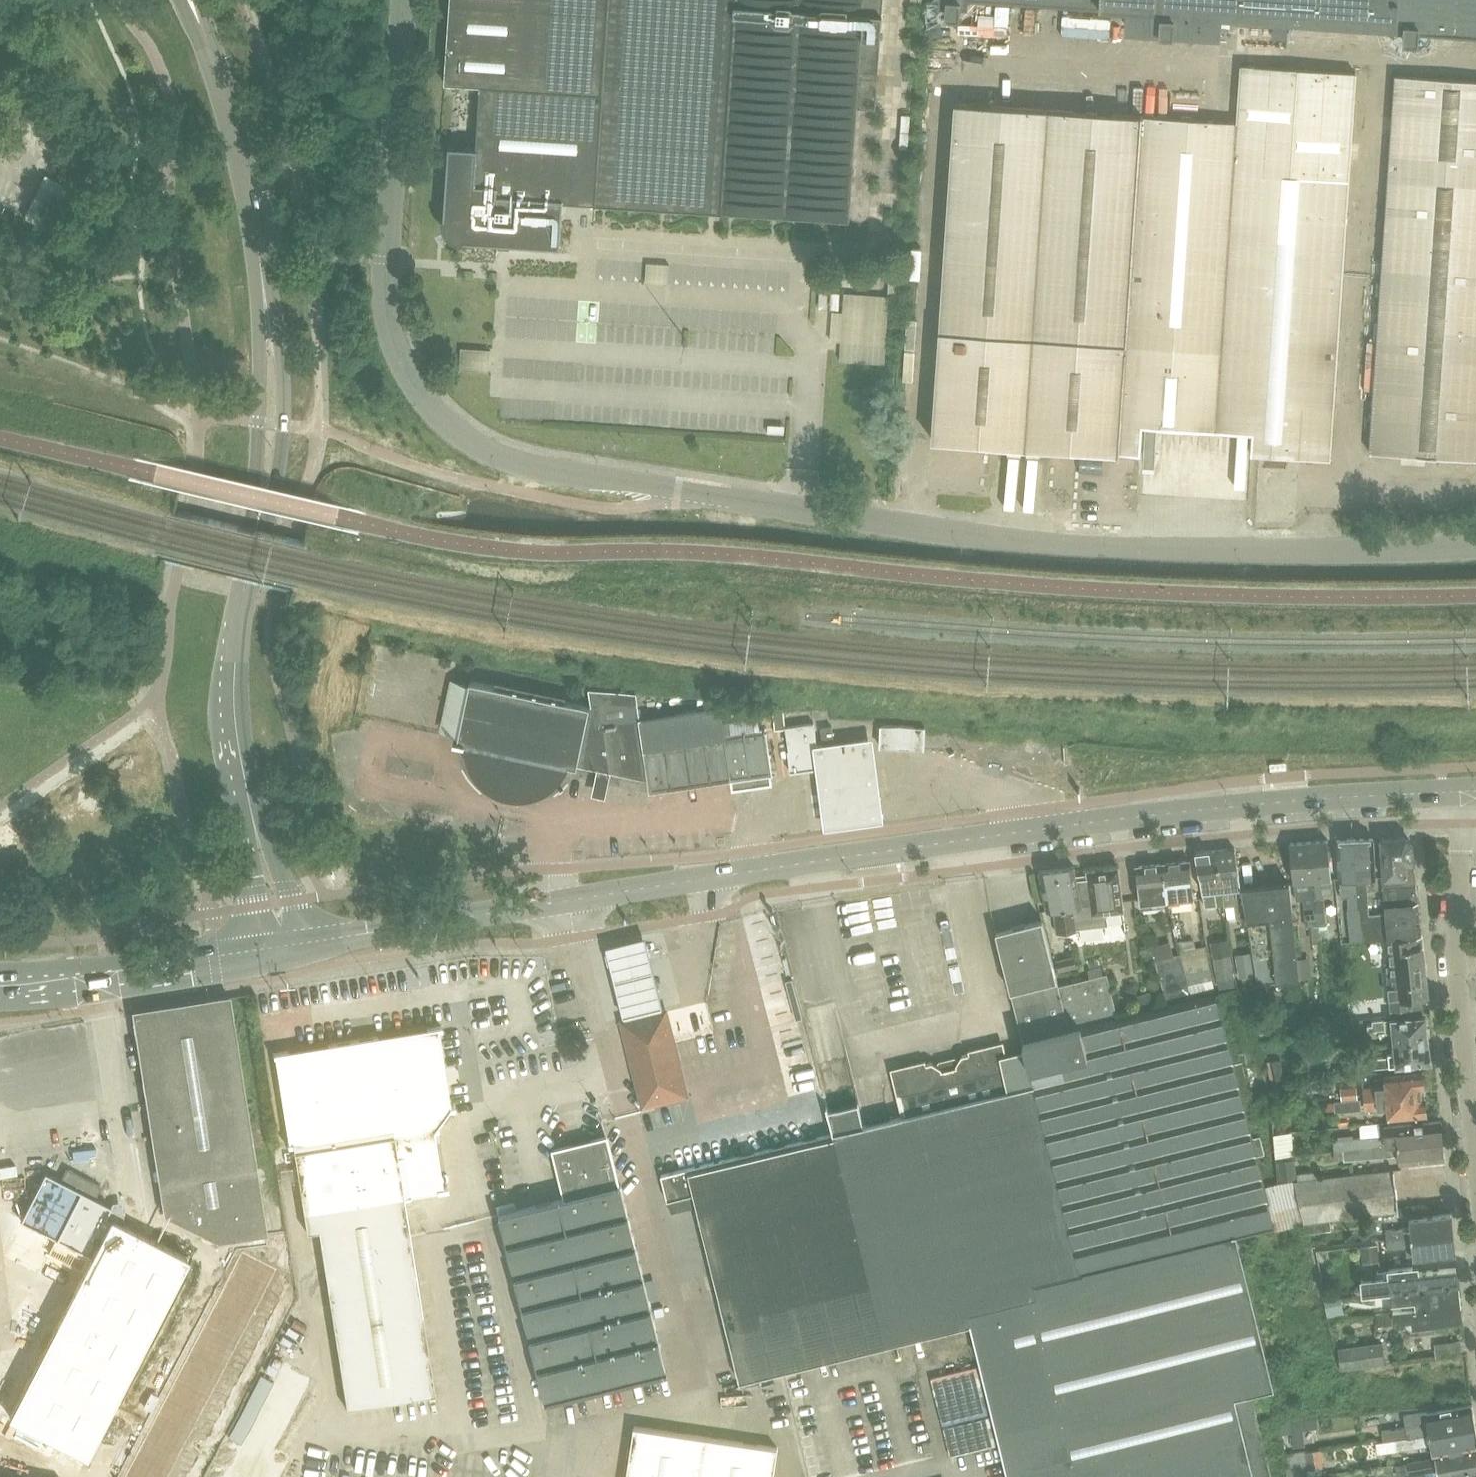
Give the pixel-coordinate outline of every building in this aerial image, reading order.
[(447,82),(482,84),(478,147),(451,145),(446,217),(446,220),(446,222),(447,224),(448,226),(449,228),(450,230),(451,232),(453,233),(455,235),(457,236),(459,237),(461,237),(464,237),(464,238),(498,240),(510,241),(560,244),(562,221),(563,201),(850,220),(857,107),(876,108),(883,0),(452,0),(447,82)] [(940,0),(948,0),(948,11),(959,11),(960,1),(968,2),(968,0),(940,0)] [(1128,4),(1127,25),(1221,31),(1222,11),(1406,22),(1405,33),(1417,34),(1418,23),(1450,26),(1475,27),(1475,0),(1071,0),(1128,4)] [(1252,432),(1251,453),(1329,458),(1356,72),(1241,64),(1237,121),(956,102),(933,439),(1118,452),(1118,455),(1120,455),(1120,452),(1141,454),(1142,425),(1252,432)] [(1380,303),(1475,310),(1475,79),(1396,73),(1380,303)] [(889,295),(845,292),(841,341),(886,344),(889,295)] [(1380,303),(1370,451),(1475,458),(1475,310),(1380,303)] [(489,372),(491,349),(461,347),(460,370),(489,372)] [(471,680),(459,735),(458,739),(455,738),(454,740),(465,743),(465,742),(477,744),(477,747),(477,751),(478,754),(479,757),(481,761),(482,764),(484,767),(486,769),(488,772),(491,774),(494,777),(496,779),(499,780),(502,782),(506,783),(509,784),(512,785),(516,785),(519,785),(523,785),(526,785),(529,784),(533,784),(536,782),(539,781),(542,779),(545,777),(548,775),(550,773),(553,770),(555,768),(557,765),(559,762),(577,765),(577,764),(598,768),(596,777),(609,779),(611,771),(650,779),(651,788),(731,777),(726,737),(722,712),(644,723),(643,720),(603,726),(600,707),(471,680)] [(778,728),(786,727),(783,707),(775,708),(778,728)] [(786,726),(792,768),(791,768),(791,771),(817,768),(822,767),(819,745),(818,745),(817,737),(815,723),(786,726)] [(926,726),(880,724),(879,746),(925,748),(926,726)] [(822,728),(824,740),(833,739),(832,727),(822,728)] [(817,768),(825,820),(886,811),(873,728),(817,737),(818,745),(819,745),(822,767),(817,768)] [(726,737),(731,777),(733,787),(772,782),(771,771),(772,771),(766,733),(765,733),(764,732),(726,737)] [(1360,919),(1361,928),(1362,940),(1386,938),(1384,916),(1384,912),(1368,913),(1366,876),(1374,875),(1372,835),(1355,836),(1358,898),(1359,907),(1360,919)] [(1359,907),(1358,898),(1355,836),(1336,837),(1338,877),(1341,877),(1341,896),(1348,895),(1349,908),(1359,907)] [(1389,938),(1421,935),(1418,900),(1416,879),(1413,841),(1405,836),(1381,837),(1383,877),(1384,903),(1386,916),(1387,938),(1389,938)] [(1324,926),(1323,908),(1321,877),(1330,876),(1327,838),(1309,839),(1312,878),(1310,878),(1313,912),(1315,912),(1317,926),(1324,926)] [(1305,912),(1313,912),(1310,878),(1312,878),(1309,839),(1290,840),(1293,880),(1302,879),(1305,909),(1305,912)] [(1241,901),(1239,885),(1234,846),(1216,848),(1222,888),(1228,887),(1230,903),(1241,901)] [(1216,848),(1197,851),(1204,906),(1217,905),(1215,889),(1222,888),(1216,848)] [(1163,861),(1167,900),(1194,896),(1189,858),(1163,861)] [(1140,903),(1167,900),(1163,861),(1136,865),(1140,903)] [(1074,865),(1057,867),(1068,930),(1078,929),(1078,926),(1107,923),(1105,912),(1123,910),(1118,867),(1088,871),(1088,877),(1077,878),(1074,865)] [(1058,932),(1068,930),(1057,867),(1040,869),(1046,908),(1054,907),(1058,932)] [(1295,976),(1288,881),(1265,883),(1275,980),(1296,978),(1295,976)] [(1254,983),(1275,980),(1265,883),(1239,885),(1254,983)] [(1109,974),(1090,979),(1060,986),(1058,979),(1043,919),(997,931),(1012,991),(1025,1040),(1119,1016),(1109,974)] [(644,928),(605,938),(624,1013),(664,1003),(644,928)] [(1350,941),(1362,940),(1361,928),(1349,929),(1350,941)] [(1387,965),(1389,989),(1372,991),(1375,1016),(1392,1014),(1391,1008),(1411,1007),(1411,1012),(1428,1011),(1421,935),(1389,938),(1391,965),(1387,965)] [(1230,938),(1211,940),(1217,980),(1218,980),(1235,978),(1232,953),(1230,938)] [(1193,996),(1190,986),(1180,952),(1155,959),(1168,1003),(1193,996)] [(1056,959),(1059,970),(1077,965),(1075,955),(1056,959)] [(792,977),(786,979),(796,1017),(802,1015),(792,977)] [(1287,984),(1289,1003),(1301,1002),(1300,983),(1287,984)] [(1275,1225),(1266,1186),(1258,1155),(1265,1153),(1261,1135),(1253,1137),(1243,1099),(1271,1092),(1246,996),(1220,1002),(1216,991),(1119,1016),(1025,1040),(1030,1062),(1036,1085),(1012,1091),(1003,1053),(994,1048),(964,1055),(958,1064),(958,1065),(943,1069),(942,1067),(933,1062),(904,1069),(898,1078),(907,1115),(865,1125),(859,1103),(830,1110),(835,1132),(838,1132),(859,1224),(893,1339),(971,1321),(1035,1305),(1029,1284),(1238,1234),(1246,1232),(1247,1233),(1275,1225)] [(1135,994),(1138,1008),(1154,1004),(1150,991),(1135,994)] [(177,1004),(132,1011),(164,1215),(219,1240),(266,1232),(229,996),(177,1004)] [(644,1104),(685,1094),(676,1059),(678,1058),(675,1046),(673,1046),(664,1011),(663,1011),(625,1020),(623,1021),(644,1104)] [(1427,1028),(1426,1027),(1424,1016),(1409,1017),(1409,1016),(1372,1019),(1372,1024),(1368,1024),(1368,1030),(1385,1028),(1385,1030),(1392,1030),(1394,1041),(1427,1037),(1427,1035),(1428,1034),(1427,1028)] [(1363,1025),(1362,1017),(1351,1019),(1352,1026),(1363,1025)] [(442,1026),(273,1053),(274,1056),(278,1056),(296,1166),(299,1185),(307,1232),(319,1230),(347,1407),(435,1393),(405,1196),(396,1137),(434,1131),(441,1130),(441,1127),(436,1128),(450,1109),(455,1108),(454,1105),(450,1106),(438,1030),(443,1029),(442,1026)] [(1427,1040),(1427,1037),(1394,1041),(1395,1051),(1387,1052),(1387,1055),(1375,1057),(1376,1061),(1372,1061),(1372,1067),(1415,1063),(1415,1061),(1429,1059),(1428,1048),(1429,1046),(1429,1041),(1427,1040)] [(1312,1054),(1299,1057),(1301,1067),(1314,1064),(1312,1054)] [(1280,1058),(1267,1061),(1270,1079),(1284,1076),(1280,1058)] [(1364,1087),(1365,1097),(1421,1092),(1421,1087),(1424,1087),(1422,1070),(1385,1074),(1386,1084),(1364,1087)] [(1271,1085),(1273,1100),(1285,1099),(1283,1084),(1271,1085)] [(1357,1097),(1356,1086),(1341,1088),(1342,1099),(1357,1097)] [(1422,1097),(1421,1092),(1365,1097),(1366,1108),(1388,1105),(1389,1116),(1427,1113),(1425,1097),(1422,1097)] [(1335,1101),(1336,1112),(1361,1109),(1360,1098),(1335,1101)] [(1337,1150),(1343,1149),(1442,1138),(1440,1119),(1383,1125),(1384,1134),(1359,1137),(1336,1139),(1337,1150)] [(740,1374),(893,1339),(859,1224),(838,1132),(835,1132),(662,1176),(667,1199),(668,1199),(671,1211),(698,1205),(722,1303),(719,1304),(727,1332),(730,1332),(740,1374)] [(1274,1133),(1276,1156),(1294,1154),(1292,1132),(1274,1133)] [(545,1403),(667,1374),(620,1185),(617,1185),(606,1138),(554,1151),(566,1198),(498,1215),(545,1403)] [(1344,1159),(1374,1156),(1400,1153),(1401,1162),(1444,1158),(1442,1138),(1343,1149),(1344,1159)] [(1278,1160),(1280,1179),(1297,1177),(1296,1172),(1294,1158),(1278,1160)] [(1278,1182),(1266,1186),(1275,1225),(1276,1229),(1304,1224),(1305,1232),(1329,1229),(1328,1218),(1399,1210),(1394,1168),(1402,1167),(1402,1166),(1298,1179),(1293,1180),(1293,1178),(1278,1182)] [(83,1270),(8,1416),(85,1454),(186,1257),(122,1224),(105,1215),(110,1205),(45,1171),(20,1219),(56,1238),(48,1252),(83,1270)] [(1298,1179),(1318,1176),(1309,1171),(1296,1172),(1297,1177),(1297,1179),(1298,1179)] [(1385,1229),(1386,1238),(1392,1237),(1392,1239),(1453,1231),(1450,1212),(1410,1217),(1411,1226),(1385,1229)] [(1455,1250),(1453,1231),(1392,1239),(1392,1237),(1386,1238),(1388,1249),(1414,1246),(1415,1255),(1455,1250)] [(1253,1393),(1275,1387),(1238,1234),(1029,1284),(1035,1305),(971,1321),(1009,1476),(1273,1476),(1253,1393)] [(1361,1246),(1363,1263),(1380,1261),(1378,1244),(1361,1246)] [(124,1476),(170,1476),(278,1270),(260,1260),(242,1251),(124,1476)] [(1413,1265),(1389,1268),(1378,1269),(1378,1275),(1362,1277),(1363,1294),(1391,1290),(1459,1282),(1457,1266),(1413,1271),(1413,1265)] [(1402,1299),(1403,1306),(1461,1300),(1459,1282),(1391,1290),(1392,1300),(1402,1299)] [(1344,1313),(1341,1296),(1324,1300),(1327,1316),(1344,1313)] [(1461,1300),(1403,1306),(1393,1307),(1393,1310),(1375,1312),(1377,1326),(1395,1323),(1395,1321),(1412,1319),(1413,1325),(1416,1325),(1419,1329),(1438,1327),(1437,1320),(1460,1318),(1462,1314),(1461,1300)] [(1384,1340),(1339,1345),(1340,1351),(1342,1367),(1382,1362),(1386,1362),(1384,1340)] [(1425,1412),(1427,1422),(1406,1426),(1408,1435),(1475,1423),(1475,1420),(1473,1403),(1425,1412)] [(1406,1437),(1396,1439),(1398,1449),(1432,1442),(1434,1453),(1475,1445),(1475,1423),(1406,1437)] [(778,1447),(634,1426),(627,1476),(773,1476),(778,1447)] [(1306,1429),(1293,1430),(1295,1445),(1308,1443),(1306,1429)] [(1287,1476),(1294,1476),(1316,1475),(1315,1467),(1323,1466),(1322,1449),(1285,1453),(1287,1476)] [(1410,1462),(1412,1472),(1439,1467),(1441,1476),(1475,1470),(1475,1449),(1410,1462)] [(1405,1474),(1412,1472),(1410,1462),(1395,1464),(1397,1475),(1405,1474)]
